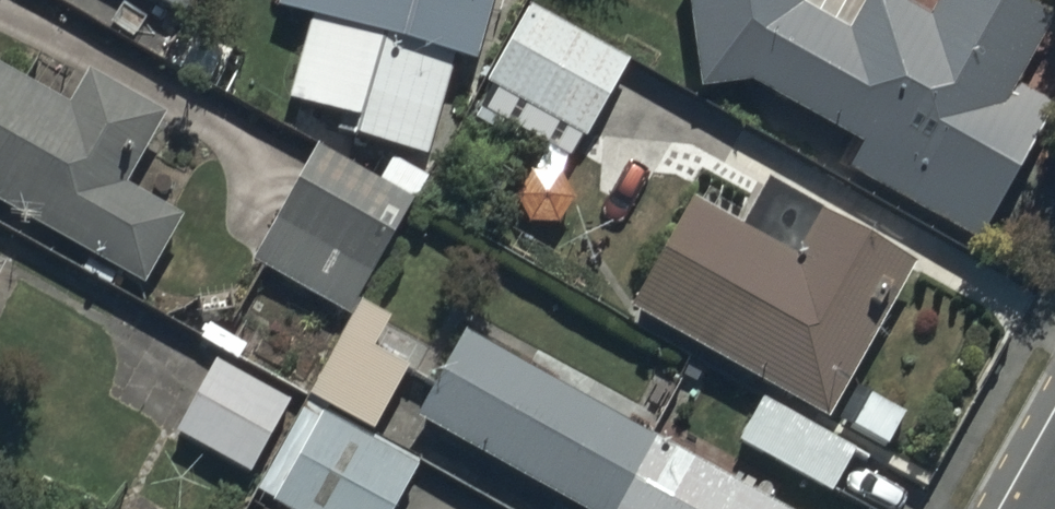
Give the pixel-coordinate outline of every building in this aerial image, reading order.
[(193,29),(208,0),(135,0),(193,29)] [(498,0),(286,0),(279,26),(310,35),(287,122),(355,140),(352,150),(428,170),(453,76),(476,82),(498,0)] [(752,100),(846,151),(832,176),(982,260),(1054,128),(1054,127),(1018,106),(1054,40),(1054,39),(984,0),(953,0),(935,32),(877,0),(688,0),(687,1),(697,105),(752,100)] [(631,73),(526,15),(484,90),(589,149),(631,73)] [(141,303),(182,234),(127,201),(166,134),(90,89),(69,125),(0,84),(0,220),(141,303)] [(377,194),(314,158),(251,269),(351,325),(428,190),(392,170),(377,194)] [(742,244),(692,217),(632,327),(829,434),(881,339),(869,332),(883,306),(896,313),(913,282),(766,201),(742,244)] [(390,336),(360,320),(308,417),(372,451),(408,384),(374,365),(390,336)] [(415,432),(556,508),(752,508),(461,349),(415,432)] [(288,408),(213,367),(174,438),(249,479),(288,408)] [(854,467),(760,412),(735,453),(830,508),(854,467)] [(282,508),(404,508),(419,483),(326,431),(282,508)]
